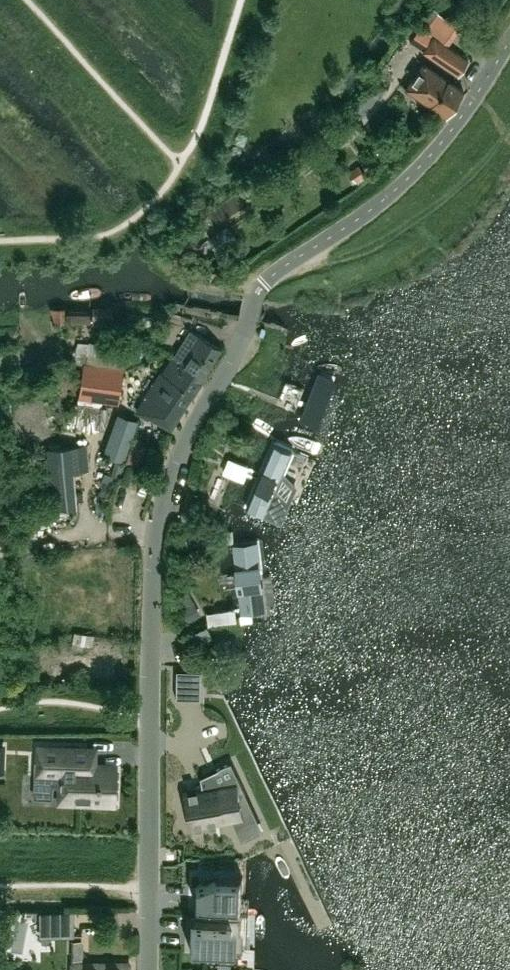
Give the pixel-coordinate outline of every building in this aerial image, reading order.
[(448,46),(461,27),(437,11),(415,43),(425,50),(458,73),(468,59),(448,46)] [(463,89),(424,62),(425,62),(423,61),(405,87),(406,88),(407,87),(446,114),(463,89)] [(360,166),(350,173),(356,182),(366,175),(360,166)] [(218,253),(239,241),(229,224),(208,236),(218,253)] [(93,304),(93,324),(113,324),(113,304),(93,304)] [(65,309),(50,309),(53,324),(65,324),(65,309)] [(67,311),(66,322),(90,322),(90,312),(67,311)] [(200,380),(221,347),(191,330),(166,368),(196,387),(200,380)] [(119,404),(124,370),(127,346),(119,345),(120,343),(98,340),(98,342),(90,341),(89,343),(75,341),(72,361),(83,363),(74,425),(98,428),(102,401),(119,404)] [(171,427),(196,387),(166,368),(162,373),(161,372),(136,410),(148,418),(150,415),(171,427)] [(317,428),(338,379),(321,372),(300,420),(317,428)] [(117,412),(103,453),(124,460),(138,420),(117,412)] [(266,529),(300,447),(281,439),(248,521),(266,529)] [(46,454),(47,474),(70,473),(69,452),(46,454)] [(76,508),(75,482),(51,484),(53,509),(76,508)] [(267,631),(254,532),(234,535),(247,634),(267,631)] [(184,586),(172,593),(180,608),(192,601),(184,586)] [(192,602),(179,609),(187,623),(199,616),(192,602)] [(93,651),(94,639),(74,638),(74,649),(93,651)] [(176,673),(175,697),(191,697),(192,673),(176,673)] [(95,764),(95,748),(39,746),(38,761),(35,761),(34,775),(38,775),(37,783),(39,783),(39,779),(52,780),(52,783),(61,784),(60,800),(114,802),(115,765),(95,764)] [(188,826),(232,819),(236,827),(258,816),(238,774),(218,784),(212,770),(199,776),(201,788),(182,791),(182,792),(183,792),(189,825),(188,825),(188,826)] [(195,884),(195,914),(242,915),(243,876),(214,876),(195,884)] [(32,934),(72,934),(73,910),(33,909),(32,934)] [(190,933),(190,948),(196,948),(234,949),(234,934),(242,934),(242,915),(195,914),(191,914),(190,933)]
